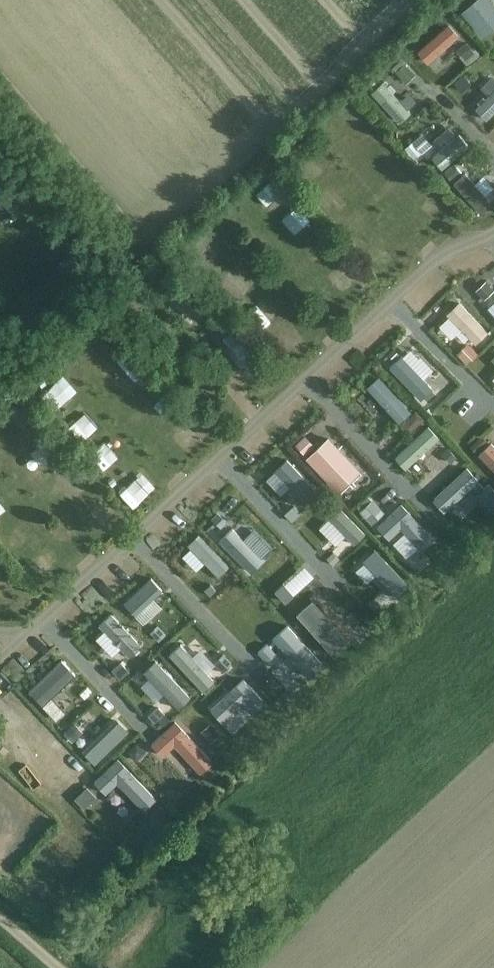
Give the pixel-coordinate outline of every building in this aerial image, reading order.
[(464,15),(491,45),(493,42),(493,18),(479,1),(464,15)] [(446,28),(416,54),(429,69),(459,43),(446,28)] [(471,46),(460,55),(468,65),(479,56),(471,46)] [(406,64),(396,73),(406,83),(415,75),(406,64)] [(464,77),(455,85),(464,94),(472,86),(464,77)] [(385,85),(371,97),(397,127),(411,116),(385,85)] [(477,109),(489,121),(493,117),(493,92),(477,109)] [(421,133),(413,141),(423,152),(431,144),(421,133)] [(459,135),(428,161),(440,174),(470,149),(459,135)] [(455,164),(445,172),(451,180),(461,171),(455,164)] [(466,175),(453,187),(478,216),(491,205),(466,175)] [(271,182),(255,192),(266,207),(281,197),(271,182)] [(14,198),(6,189),(0,194),(0,209),(14,198)] [(299,204),(283,216),(295,230),(310,218),(299,204)] [(486,282),(476,291),(484,299),(493,290),(486,282)] [(486,329),(459,300),(445,313),(472,343),(486,329)] [(287,316),(278,333),(295,341),(303,325),(287,316)] [(101,321),(82,334),(93,351),(112,337),(101,321)] [(219,334),(246,368),(260,358),(233,323),(219,334)] [(449,345),(457,335),(445,326),(437,336),(449,345)] [(468,343),(457,353),(467,363),(478,353),(468,343)] [(110,367),(124,385),(147,367),(134,349),(110,367)] [(432,389),(404,358),(393,368),(422,399),(432,389)] [(63,367),(44,391),(59,403),(79,379),(63,367)] [(409,412),(377,380),(364,392),(395,425),(409,412)] [(155,382),(141,398),(153,408),(167,392),(155,382)] [(74,409),(88,425),(109,407),(95,391),(74,409)] [(9,416),(21,430),(36,417),(24,403),(9,416)] [(187,408),(170,419),(181,436),(198,424),(187,408)] [(415,412),(403,424),(410,432),(423,420),(415,412)] [(393,459),(403,470),(437,439),(427,428),(393,459)] [(116,435),(105,449),(119,459),(130,445),(116,435)] [(304,436),(295,444),(303,453),(312,444),(304,436)] [(480,438),(471,447),(478,453),(487,444),(480,438)] [(330,440),(309,459),(341,495),(363,475),(330,440)] [(479,455),(493,470),(493,445),(492,442),(479,455)] [(449,449),(443,455),(451,463),(457,457),(449,449)] [(432,503),(443,515),(477,483),(466,471),(432,503)] [(193,487),(201,497),(211,489),(203,479),(193,487)] [(476,495),(493,513),(493,512),(493,491),(488,484),(476,495)] [(373,496),(360,503),(368,517),(381,510),(373,496)] [(294,506),(285,514),(287,516),(292,522),(301,514),(294,506)] [(431,542),(400,507),(375,529),(384,540),(395,530),(417,555),(431,542)] [(218,513),(212,519),(221,528),(227,522),(218,513)] [(0,533),(0,537),(12,550),(34,531),(20,515),(0,533)] [(164,594),(153,581),(130,602),(141,614),(164,594)] [(210,584),(204,589),(210,596),(216,591),(210,584)] [(284,584),(277,591),(286,601),(294,594),(284,584)] [(374,598),(368,604),(377,613),(383,608),(374,598)] [(290,625),(274,641),(301,670),(318,654),(290,625)] [(158,626),(150,633),(159,642),(166,634),(158,626)] [(267,645),(258,653),(267,662),(275,654),(267,645)] [(221,656),(215,663),(217,664),(223,671),(230,665),(223,658),(221,656)] [(31,693),(45,708),(77,677),(63,662),(31,693)] [(121,662),(112,670),(120,679),(129,672),(121,662)] [(260,705),(239,683),(211,710),(222,721),(237,707),(247,718),(260,705)] [(157,706),(149,715),(156,722),(164,714),(157,706)] [(128,737),(113,721),(82,751),(98,767),(128,737)] [(75,724),(65,734),(72,741),(82,732),(75,724)] [(210,724),(201,732),(210,742),(219,734),(210,724)] [(212,764),(178,727),(152,752),(160,760),(172,749),(198,776),(212,764)] [(137,744),(128,752),(135,760),(144,753),(137,744)] [(116,764),(91,788),(104,801),(115,790),(140,816),(153,803),(116,764)] [(87,787),(75,799),(84,809),(96,798),(87,787)]
